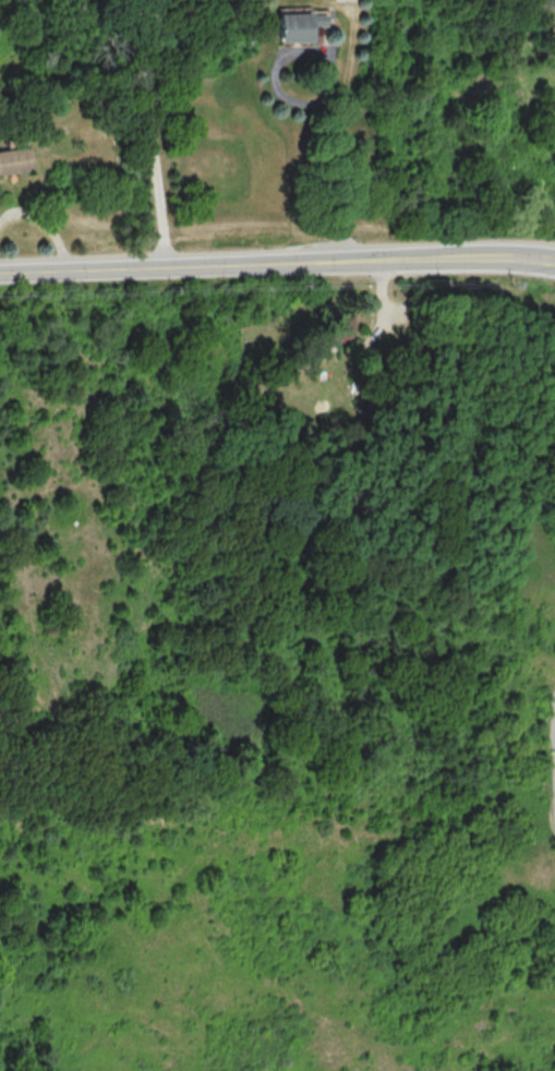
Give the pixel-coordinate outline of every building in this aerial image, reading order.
[(325,26),(325,13),(278,14),(278,42),(311,41),(311,26),(325,26)] [(28,144),(0,151),(0,176),(34,168),(28,144)] [(352,313),(330,314),(330,340),(352,339),(352,313)]
